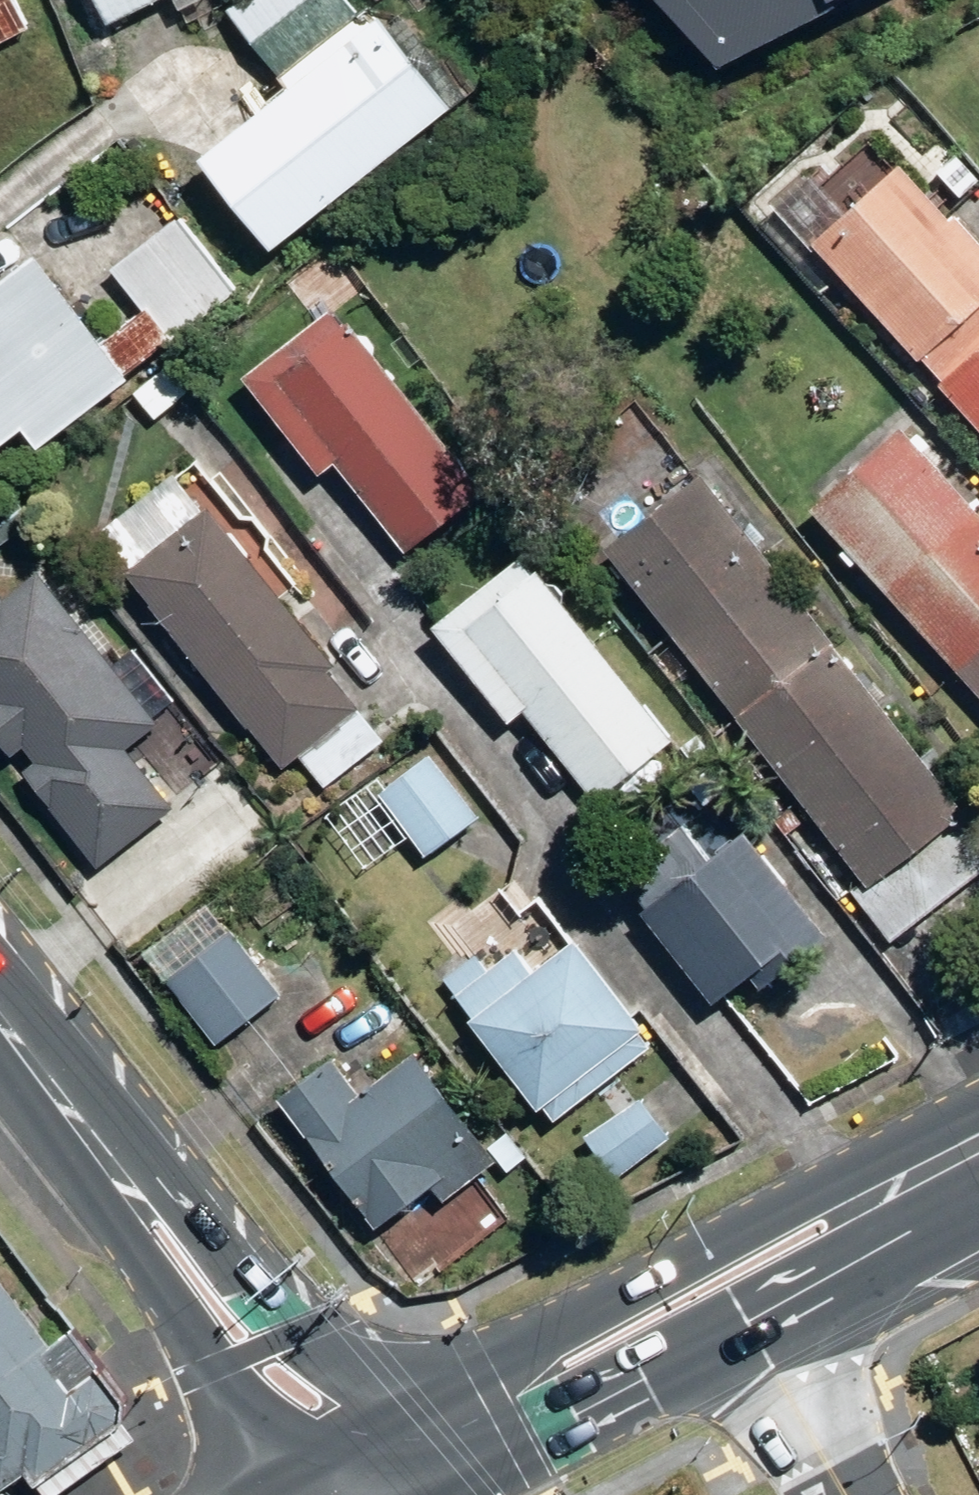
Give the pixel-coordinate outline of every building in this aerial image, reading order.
[(30,30),(15,0),(0,0),(0,45),(30,30)] [(104,28),(161,0),(91,0),(104,28)] [(344,0),(243,0),(228,12),(278,75),(356,15),(344,0)] [(721,67),(844,0),(663,0),(721,67)] [(267,258),(451,107),(376,17),(192,168),(267,258)] [(939,386),(978,350),(978,262),(897,171),(809,250),(914,367),(919,364),(939,386)] [(32,260),(0,285),(0,448),(19,434),(35,455),(127,385),(123,380),(235,296),(177,220),(110,270),(143,314),(99,348),(32,260)] [(482,497),(349,328),(342,333),(328,315),(240,383),(315,479),(335,464),(407,555),(482,497)] [(939,386),(935,390),(978,438),(978,350),(939,386)] [(900,432),(810,513),(978,701),(978,520),(900,432)] [(964,816),(699,477),(602,553),(867,891),(964,816)] [(360,708),(205,512),(122,577),(246,733),(249,731),(281,771),(360,708)] [(640,711),(519,561),(431,632),(507,727),(521,716),(594,806),(673,743),(645,707),(640,711)] [(37,577),(3,604),(0,600),(0,751),(8,760),(21,750),(34,766),(21,776),(97,871),(172,811),(125,751),(157,726),(37,577)] [(480,823),(428,756),(377,796),(429,862),(480,823)] [(826,944),(744,839),(641,918),(712,1008),(761,970),(773,986),(826,944)] [(280,999),(228,936),(163,988),(216,1052),(280,999)] [(651,1046),(572,943),(534,972),(518,952),(488,976),(474,958),(441,983),(471,1021),(465,1025),(544,1128),(651,1046)] [(496,1166),(413,1057),(362,1096),(334,1060),(275,1104),(374,1234),(431,1191),(443,1206),(496,1166)] [(0,1260),(0,1485),(2,1488),(31,1465),(53,1494),(133,1434),(0,1260)]
